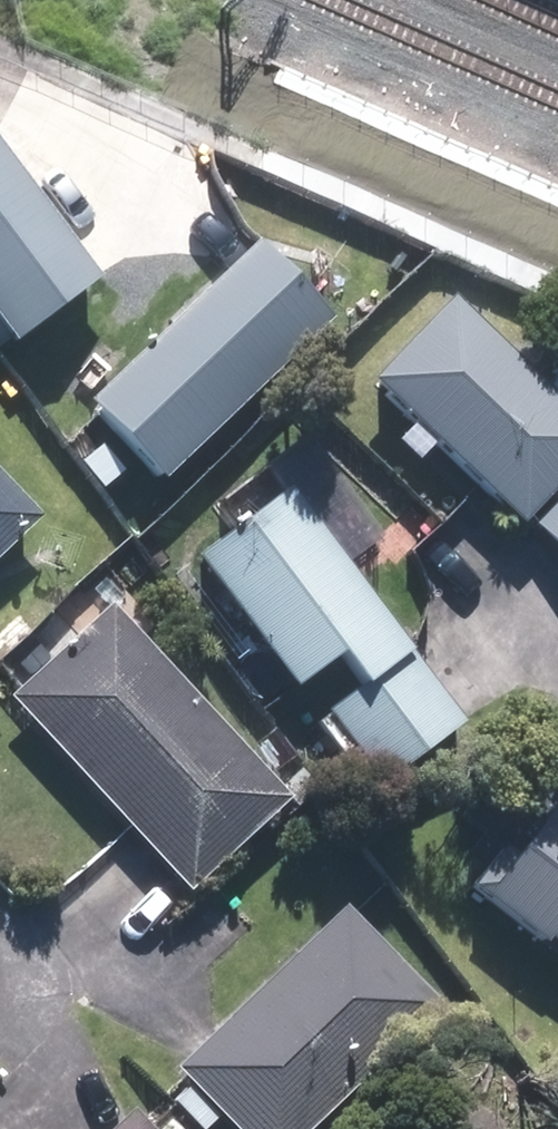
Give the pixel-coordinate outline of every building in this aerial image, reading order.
[(11,335),(92,278),(0,149),(0,320),(11,335)] [(331,325),(260,250),(88,413),(159,487),(331,325)] [(373,378),(519,526),(557,488),(557,407),(453,300),(373,378)] [(0,476),(0,554),(39,516),(0,476)] [(297,488),(198,558),(369,797),(468,727),(440,689),(297,488)] [(536,533),(557,553),(557,510),(536,533)] [(115,604),(9,695),(153,860),(184,897),(290,805),(115,604)] [(549,803),(477,896),(557,958),(557,809),(549,803)] [(345,908),(223,1026),(178,1070),(236,1128),(307,1128),(437,1002),(345,908)] [(134,1107),(111,1128),(155,1128),(134,1107)]
